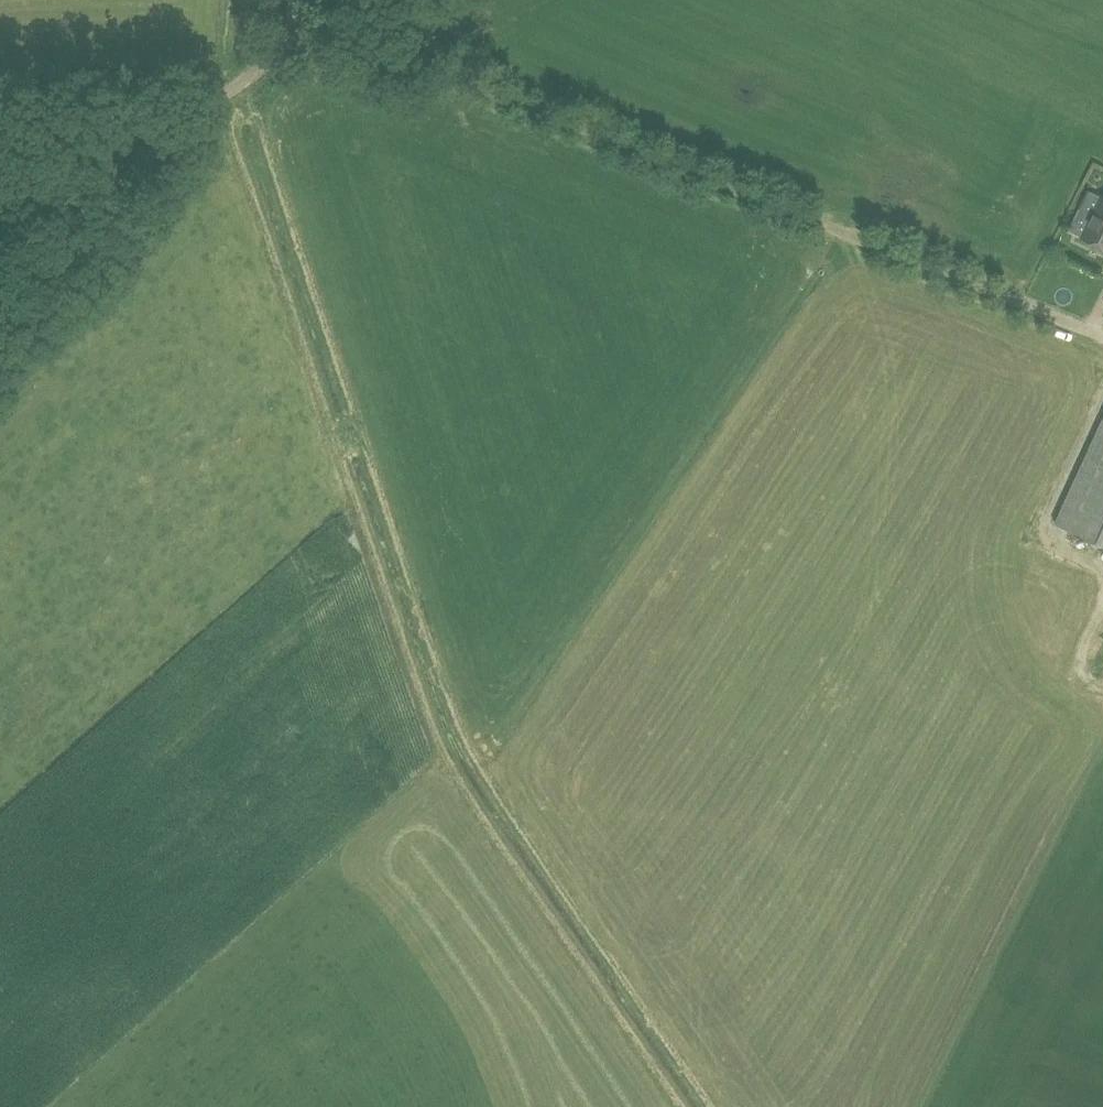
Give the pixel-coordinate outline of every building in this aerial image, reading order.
[(1100,198),(1081,238),(1102,249),(1102,199),(1100,198)] [(1055,525),(1102,547),(1102,419),(1055,525)]
